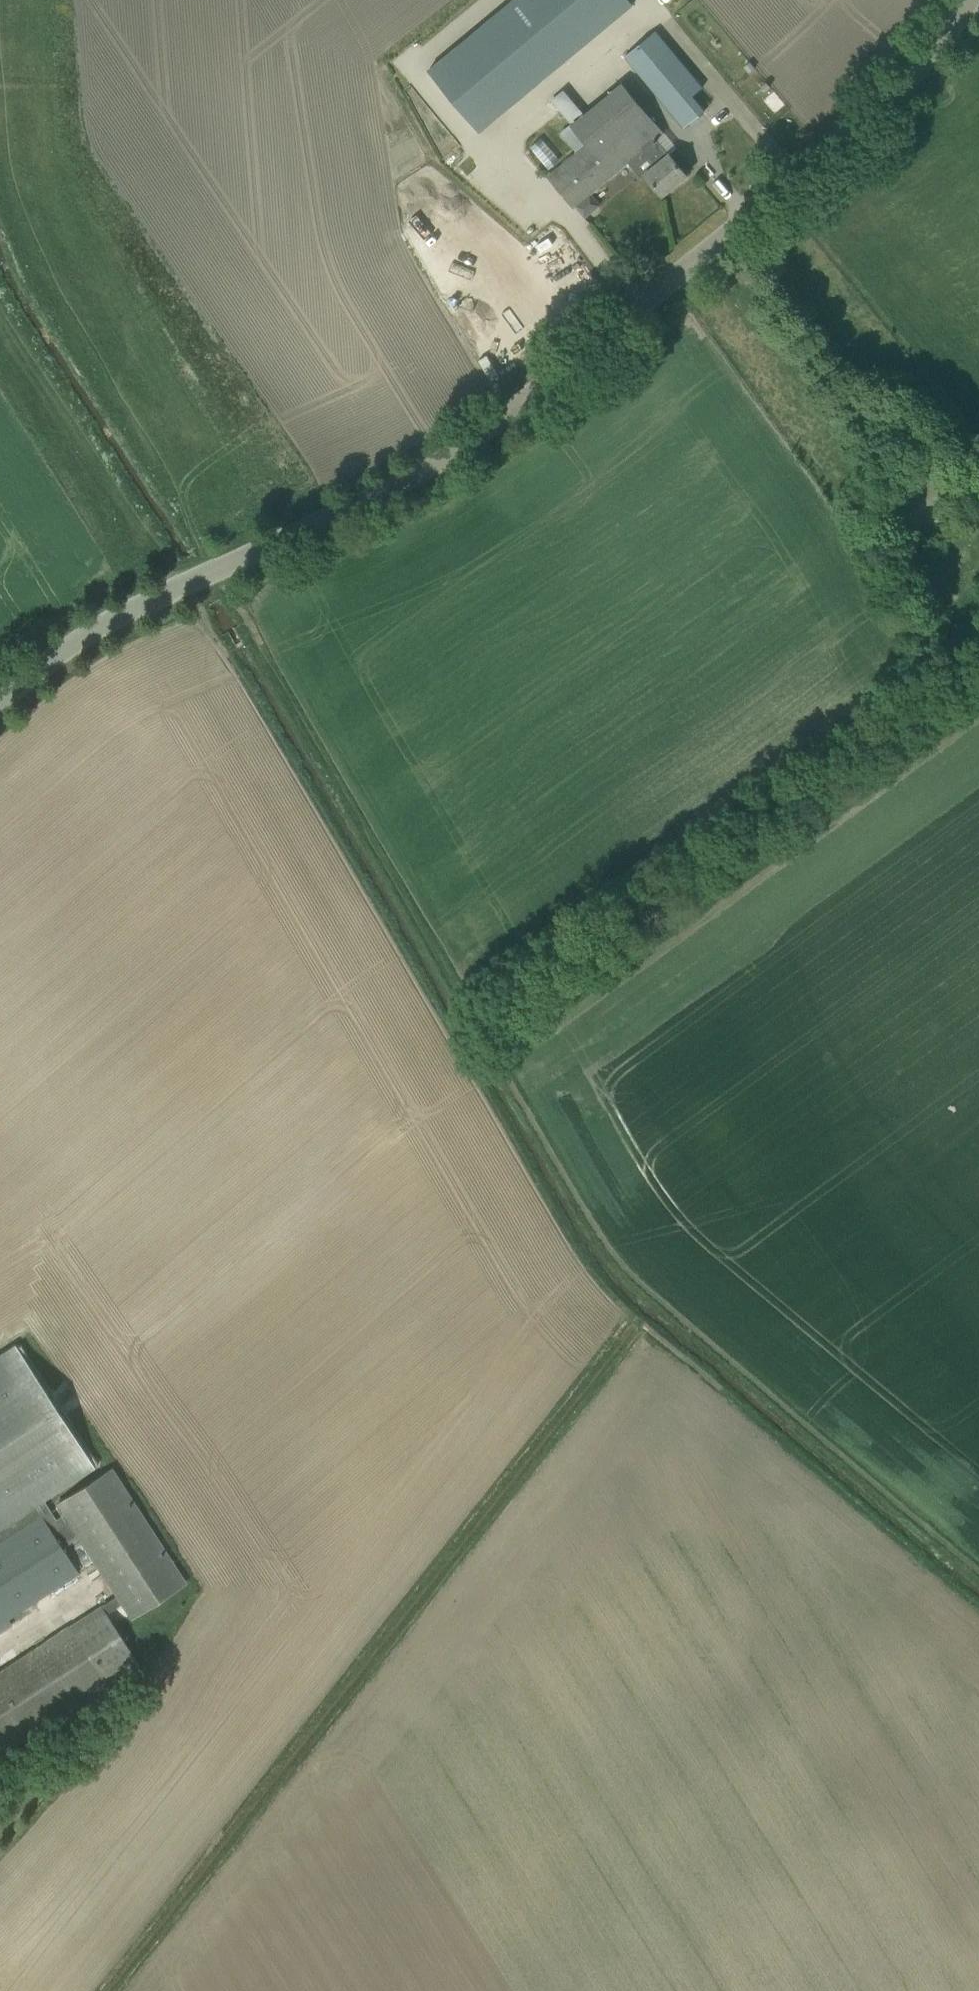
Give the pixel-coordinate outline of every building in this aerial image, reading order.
[(428,70),(479,131),(633,3),(630,0),(512,0),(428,70)] [(656,30),(625,56),(684,127),(705,110),(692,95),(702,86),(656,30)] [(560,134),(575,153),(548,176),(574,207),(575,206),(627,162),(641,178),(646,175),(662,194),(686,174),(674,159),(673,160),(656,139),(663,133),(621,83),(560,134)] [(902,505),(917,524),(952,497),(937,478),(902,505)] [(93,1466),(14,1345),(0,1354),(0,1527),(93,1466)] [(46,1609),(60,1632),(0,1670),(0,1752),(137,1663),(131,1654),(106,1614),(120,1605),(129,1620),(187,1584),(111,1468),(54,1504),(64,1522),(50,1531),(41,1516),(0,1542),(0,1638),(46,1609)]
